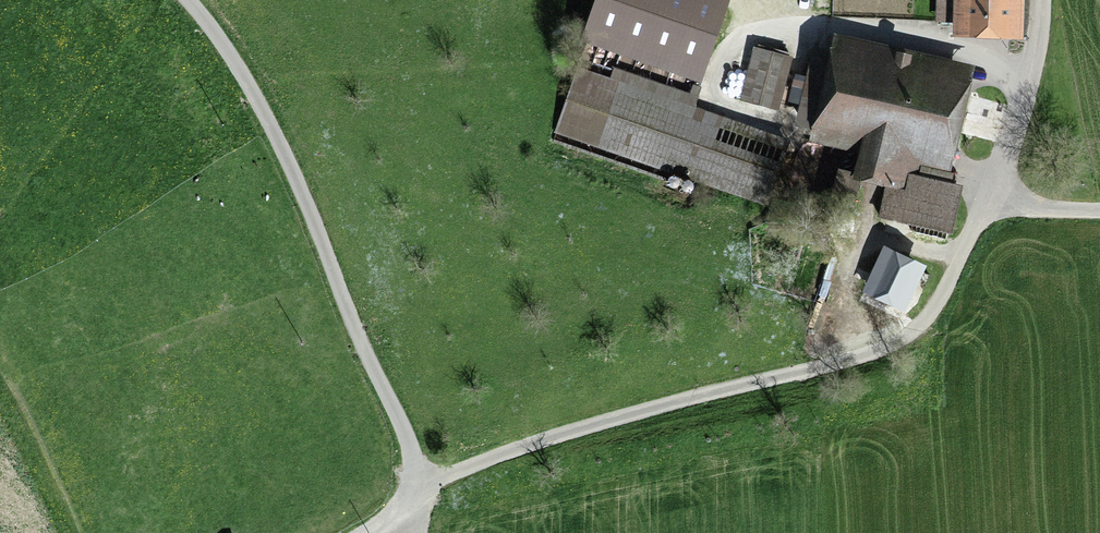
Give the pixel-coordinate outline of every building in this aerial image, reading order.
[(729,0),(596,0),(582,40),(702,80),(729,0)] [(935,20),(953,21),(953,33),(1022,35),(1023,0),(936,0),(935,20)] [(857,152),(853,169),(851,176),(858,177),(887,184),(904,188),(908,168),(949,178),(976,61),(833,29),(807,140),(857,152)] [(777,109),(792,56),(754,46),(740,98),(777,109)] [(689,93),(582,56),(556,130),(769,203),(792,138),(696,105),(702,86),(693,83),(689,93)] [(851,176),(853,169),(837,165),(824,213),(848,219),(858,177),(851,176)] [(904,188),(887,184),(880,216),(952,232),(964,181),(949,178),(908,168),(904,188)] [(674,185),(676,184),(677,183),(678,181),(679,179),(678,177),(677,175),(676,174),(674,173),(672,173),(670,173),(668,174),(667,176),(667,178),(667,180),(667,181),(668,183),(670,184),(672,185),(674,185)] [(688,189),(690,188),(691,187),(692,185),(693,183),(692,181),(691,179),(690,178),(688,177),(686,177),(684,178),(682,179),(681,180),(681,182),(681,184),(681,186),(682,188),(684,189),(686,189),(688,189)] [(883,244),(862,290),(904,309),(926,263),(883,244)]
